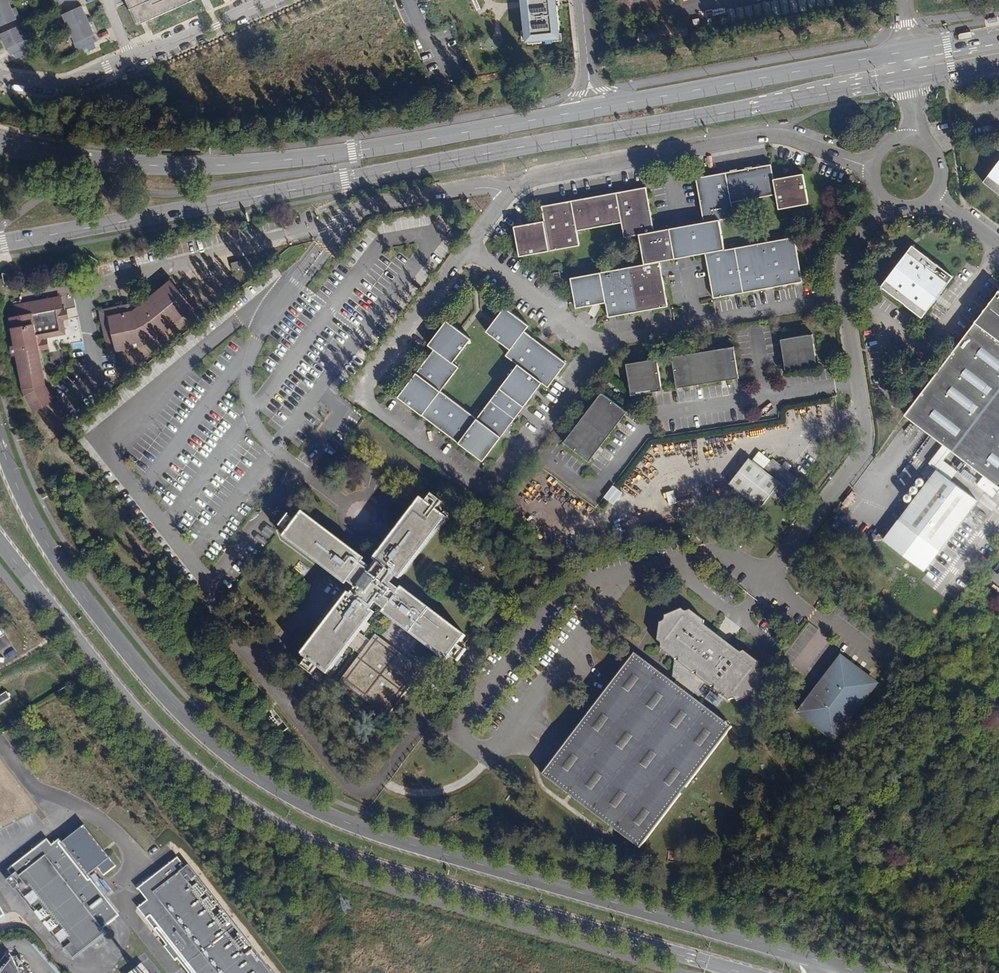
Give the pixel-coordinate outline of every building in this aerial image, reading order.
[(2,33),(0,34),(10,55),(13,54),(16,59),(27,54),(24,49),(30,46),(10,0),(0,0),(0,29),(2,33)] [(77,50),(83,48),(85,53),(96,48),(94,43),(97,41),(81,6),(80,7),(77,0),(55,0),(77,50)] [(138,24),(146,21),(193,0),(127,0),(138,24)] [(528,41),(562,37),(558,0),(526,0),(528,41)] [(983,183),(998,195),(998,161),(983,183)] [(774,179),(771,164),(696,178),(705,223),(690,226),(695,255),(705,253),(714,297),(803,281),(794,237),(726,249),(720,220),(735,217),(732,202),(777,194),(780,208),(809,203),(803,174),(774,179)] [(654,232),(646,187),(541,207),(544,221),(514,227),(520,257),(580,246),(577,231),(622,223),(625,237),(640,235),(645,264),(571,279),(576,308),(606,302),(608,317),(668,306),(660,262),(675,259),(669,229),(654,232)] [(669,229),(675,259),(695,255),(690,226),(669,229)] [(954,276),(913,246),(882,287),(923,317),(954,276)] [(241,268),(239,261),(231,263),(233,271),(241,268)] [(560,281),(559,273),(550,275),(551,283),(560,281)] [(192,308),(170,282),(145,302),(147,307),(137,309),(138,314),(110,320),(117,350),(140,345),(156,337),(192,308)] [(998,291),(904,415),(984,476),(977,485),(993,497),(998,488),(998,291)] [(61,308),(59,298),(15,307),(17,317),(10,319),(16,347),(12,347),(14,355),(18,354),(26,393),(34,409),(53,399),(45,384),(38,351),(43,350),(41,338),(47,337),(65,334),(62,321),(60,311),(56,312),(56,309),(61,308)] [(145,302),(108,311),(110,320),(138,314),(137,309),(147,307),(145,302)] [(69,320),(67,309),(60,311),(62,321),(69,320)] [(529,330),(505,312),(487,336),(511,354),(506,360),(519,369),(478,422),(441,394),(460,370),(454,365),(472,341),(448,322),(430,346),(435,351),(399,398),(483,463),(542,386),(548,391),(565,368),(524,337),(529,330)] [(817,364),(812,333),(781,338),(786,369),(817,364)] [(41,338),(43,350),(49,349),(47,337),(41,338)] [(739,377),(734,346),(673,356),(678,387),(739,377)] [(663,389),(657,358),(627,363),(632,394),(663,389)] [(626,413),(601,394),(563,443),(589,462),(626,413)] [(899,520),(940,550),(980,496),(934,461),(931,465),(937,470),(899,520)] [(778,504),(796,480),(787,473),(781,469),(772,462),(762,474),(748,462),(729,487),(760,510),(769,498),(778,504)] [(785,464),(781,469),(787,473),(791,468),(785,464)] [(613,484),(603,496),(613,504),(623,492),(613,484)] [(676,507),(673,494),(665,496),(669,509),(676,507)] [(441,503),(431,495),(425,502),(436,510),(441,503)] [(425,502),(420,498),(372,560),(376,563),(371,569),(362,562),(364,560),(302,512),(295,522),(287,532),(283,538),(345,585),(348,582),(356,589),(351,595),(348,593),(301,655),(307,659),(317,667),(327,674),(348,646),(358,633),(374,613),(371,610),(376,604),(385,610),(382,613),(446,661),(450,656),(458,645),(465,636),(401,588),(399,591),(390,584),(396,578),(398,580),(446,517),(436,510),(425,502)] [(973,520),(980,525),(987,516),(980,511),(973,520)] [(288,516),(280,527),(287,532),(295,522),(288,516)] [(940,550),(899,520),(891,530),(932,560),(940,550)] [(951,549),(958,555),(961,550),(954,544),(951,549)] [(304,566),(294,558),(288,566),(298,573),(304,566)] [(704,625),(705,622),(691,610),(686,613),(682,609),(665,617),(665,621),(660,623),(657,641),(661,644),(661,649),(675,660),(672,677),(676,680),(673,684),(634,654),(542,774),(638,849),(730,728),(692,698),(695,695),(699,698),(715,691),(728,702),(733,700),(737,703),(753,696),(754,691),(759,689),(761,670),(757,667),(758,662),(744,652),(740,654),(728,644),(724,646),(716,639),(716,635),(704,625)] [(358,633),(348,646),(360,655),(370,641),(358,633)] [(422,670),(375,634),(370,641),(360,655),(340,681),(386,717),(422,670)] [(724,646),(728,644),(716,635),(716,639),(724,646)] [(458,645),(450,656),(457,662),(465,651),(458,645)] [(484,653),(477,648),(471,656),(478,661),(484,653)] [(834,739),(877,684),(842,656),(799,712),(834,739)] [(300,667),(311,675),(317,667),(307,659),(300,667)] [(334,681),(328,676),(323,683),(329,687),(334,681)] [(67,687),(58,693),(61,698),(71,692),(67,687)] [(0,695),(0,705),(11,698),(7,691),(0,695)] [(82,827),(63,842),(89,875),(99,868),(105,875),(118,865),(85,825),(82,827)] [(89,875),(63,842),(60,839),(53,845),(48,839),(9,871),(14,876),(8,881),(16,891),(18,890),(66,950),(67,949),(71,953),(77,948),(82,954),(109,932),(106,928),(104,926),(107,922),(109,925),(117,918),(115,916),(119,913),(89,875)] [(139,887),(149,899),(139,907),(169,944),(166,946),(178,960),(180,958),(192,972),(276,972),(198,877),(199,876),(189,864),(184,868),(181,864),(183,863),(178,856),(160,871),(139,887)] [(22,955),(15,958),(18,965),(25,962),(22,955)] [(13,958),(0,972),(20,972),(13,958)] [(144,962),(130,972),(153,972),(144,962)]
